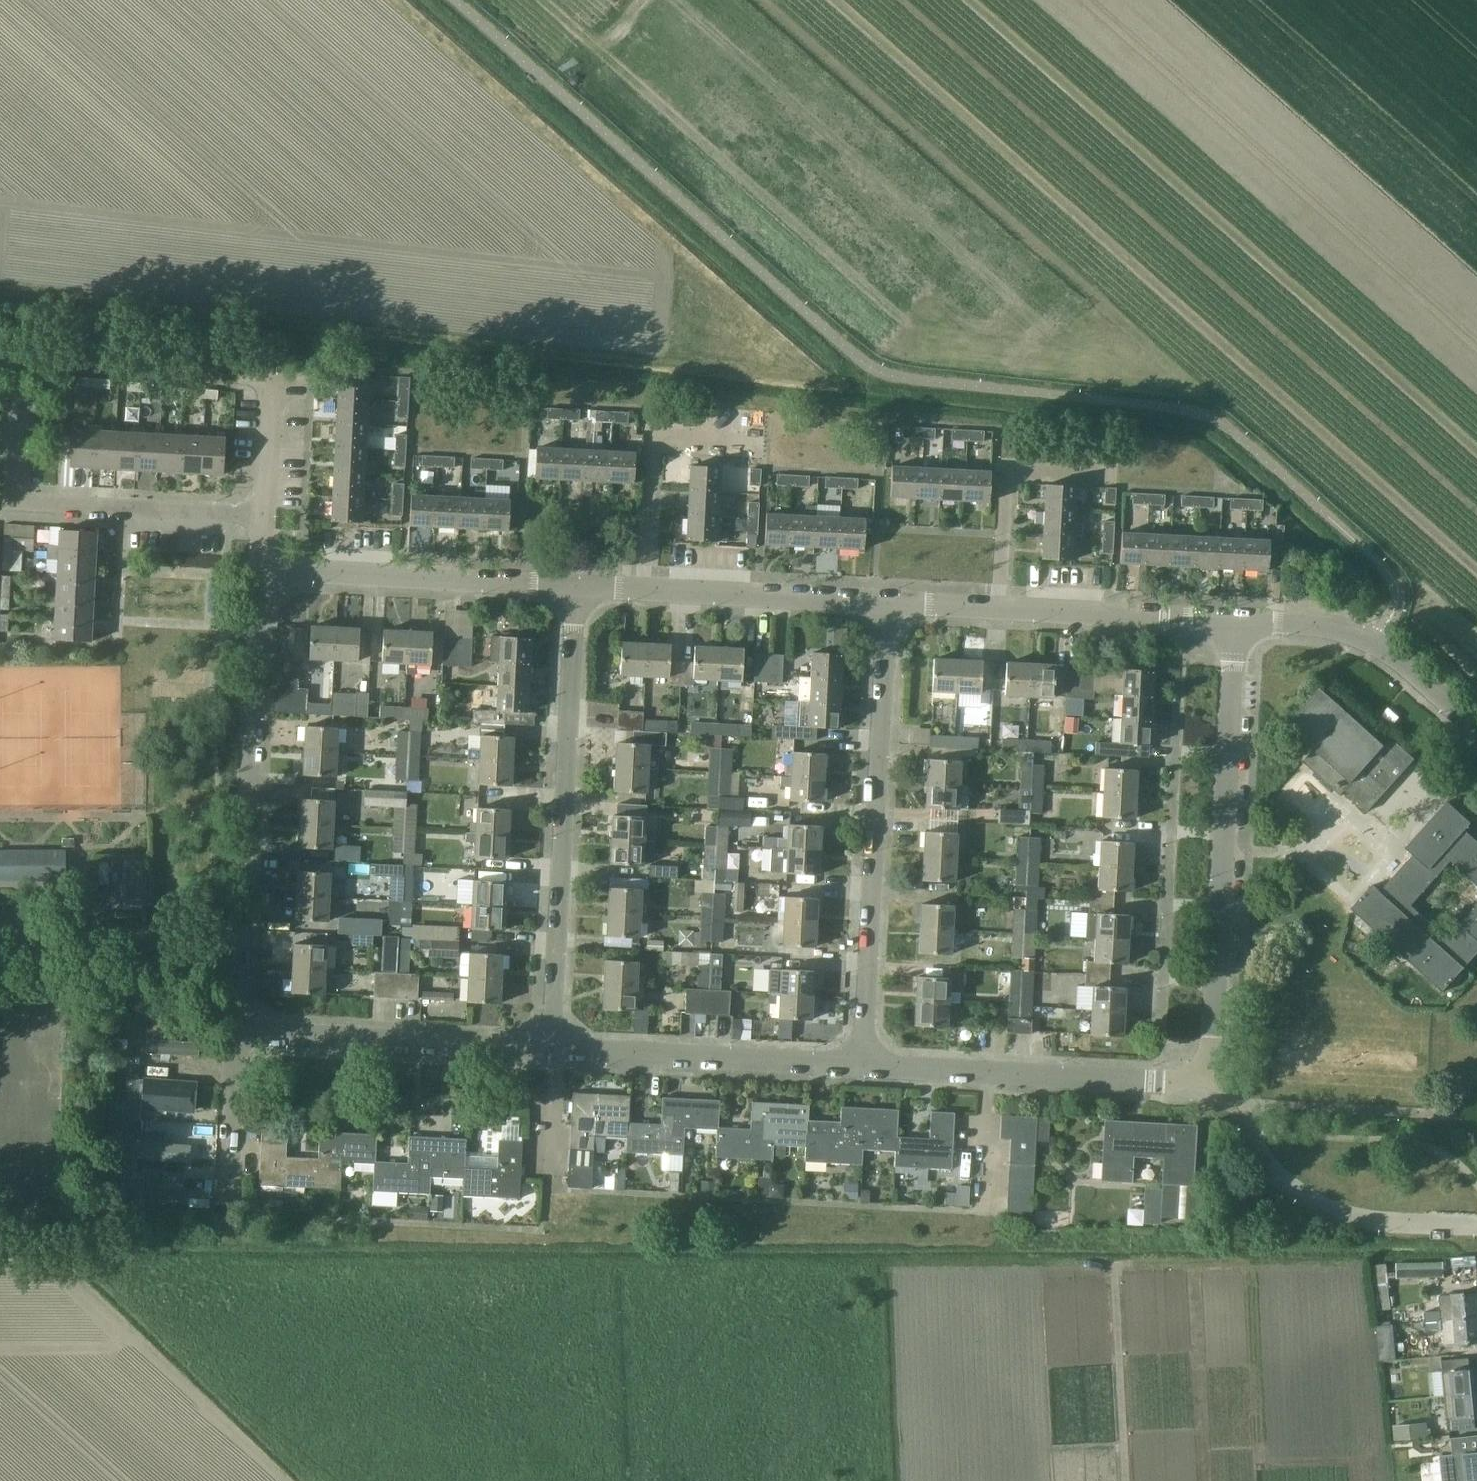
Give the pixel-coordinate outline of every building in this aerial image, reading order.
[(369,374),(339,373),(338,398),(368,400),(369,374)] [(97,387),(98,378),(85,377),(84,386),(97,387)] [(109,388),(110,379),(98,378),(97,387),(109,388)] [(140,391),(141,382),(128,381),(127,390),(140,391)] [(152,392),(153,383),(141,382),(140,391),(152,392)] [(183,386),(171,385),(170,394),(182,395),(183,386)] [(408,402),(409,385),(398,385),(397,401),(408,402)] [(183,386),(182,395),(195,397),(196,388),(183,386)] [(217,399),(218,390),(205,389),(204,398),(217,399)] [(368,400),(338,398),(336,422),(366,424),(368,400)] [(408,402),(397,401),(397,417),(407,418),(408,402)] [(563,419),(563,408),(547,407),(547,418),(563,419)] [(579,420),(580,409),(563,408),(563,419),(579,420)] [(611,422),(612,411),(596,410),(595,421),(611,422)] [(628,423),(628,412),(612,411),(611,422),(628,423)] [(366,424),(336,422),(335,446),(365,448),(373,449),(373,437),(366,437),(366,424)] [(96,466),(98,424),(95,424),(90,423),(90,430),(75,429),(74,465),(96,466)] [(117,467),(119,432),(105,431),(105,424),(98,424),(96,466),(117,467)] [(134,432),(119,432),(117,467),(139,468),(141,426),(134,426),(134,432)] [(150,427),(141,426),(139,468),(160,470),(162,434),(150,434),(150,427)] [(903,426),(902,437),(918,438),(919,427),(903,426)] [(919,427),(918,438),(935,439),(935,428),(919,427)] [(177,435),(162,434),(160,470),(182,471),(184,429),(178,428),(177,435)] [(193,429),(184,429),(182,471),(203,472),(205,435),(193,435),(193,429)] [(612,442),(612,429),(605,429),(604,441),(612,442)] [(951,429),(951,440),(968,441),(969,430),(951,429)] [(969,430),(968,441),(983,441),(984,430),(969,430)] [(220,436),(205,435),(203,472),(226,473),(228,431),(221,431),(220,436)] [(405,450),(406,434),(396,433),(395,450),(405,450)] [(365,448),(335,446),(334,471),(364,472),(374,473),(374,463),(364,462),(365,448)] [(536,476),(561,478),(562,447),(537,446),(536,476)] [(587,448),(562,447),(561,478),(585,479),(587,448)] [(611,450),(587,448),(585,479),(609,480),(611,450)] [(405,450),(395,450),(394,466),(405,467),(405,450)] [(636,451),(611,450),(609,480),(634,482),(636,451)] [(422,455),(422,466),(438,467),(438,456),(422,455)] [(438,456),(438,467),(454,468),(454,456),(438,456)] [(487,458),(471,457),(470,468),(486,469),(487,458)] [(487,458),(486,469),(503,470),(503,459),(487,458)] [(931,467),(919,466),(917,497),(941,498),(943,467),(941,467),(941,462),(931,461),(931,467)] [(721,466),(690,465),(689,490),(719,491),(721,466)] [(894,465),(894,466),(892,495),(917,497),(919,466),(894,465)] [(967,469),(943,467),(941,498),(965,499),(967,469)] [(749,485),(760,485),(761,468),(750,468),(749,485)] [(991,470),(967,469),(965,499),(990,501),(991,470)] [(364,472),(334,471),(332,495),(362,497),(364,472)] [(792,485),(793,474),(777,474),(776,485),(792,485)] [(809,486),(809,475),(793,474),(792,485),(809,486)] [(841,488),(842,477),(826,476),(825,487),(841,488)] [(857,489),(858,478),(842,477),(841,488),(857,489)] [(403,499),(404,483),(393,482),(392,499),(403,499)] [(1045,483),(1045,484),(1044,509),(1075,510),(1076,485),(1045,483)] [(1104,503),(1115,504),(1116,487),(1105,487),(1104,503)] [(474,498),(460,497),(459,527),(483,528),(484,498),(485,490),(475,489),(474,498)] [(719,491),(689,490),(688,514),(718,516),(719,491)] [(498,499),(484,498),(483,528),(508,530),(510,500),(509,500),(509,492),(499,492),(498,499)] [(1148,504),(1149,493),(1132,492),(1132,503),(1148,504)] [(1164,505),(1165,494),(1149,493),(1148,504),(1164,505)] [(436,496),(411,494),(409,524),(434,526),(436,496)] [(362,497),(332,495),(331,520),(370,522),(370,512),(361,511),(362,497)] [(1197,507),(1198,496),(1181,495),(1181,506),(1197,507)] [(460,497),(436,496),(434,526),(459,527),(460,497)] [(1213,507),(1214,496),(1198,496),(1197,507),(1213,507)] [(1246,509),(1246,498),(1230,497),(1230,508),(1246,509)] [(1262,510),(1263,499),(1246,498),(1246,509),(1262,510)] [(403,499),(392,499),(391,515),(402,515),(403,499)] [(747,517),(758,518),(759,502),(748,501),(747,517)] [(805,514),(793,513),(791,544),(816,545),(817,515),(816,515),(817,505),(806,505),(805,514)] [(1075,510),(1044,509),(1043,533),(1073,535),(1082,535),(1082,524),(1074,524),(1075,510)] [(766,543),(791,544),(793,513),(768,512),(766,543)] [(718,516),(688,514),(687,539),(717,541),(727,541),(728,530),(717,530),(718,516)] [(841,516),(817,515),(816,545),(840,547),(841,516)] [(866,517),(841,516),(840,547),(865,548),(866,517)] [(747,534),(758,534),(758,518),(747,517),(747,534)] [(1114,537),(1115,521),(1104,520),(1103,536),(1114,537)] [(34,525),(4,524),(4,536),(2,562),(11,562),(11,564),(17,564),(21,561),(21,555),(18,550),(12,550),(12,549),(33,550),(34,525)] [(1121,562),(1147,563),(1148,533),(1146,533),(1146,527),(1136,526),(1136,532),(1123,532),(1121,562)] [(91,641),(97,531),(62,529),(61,545),(55,544),(54,560),(60,560),(56,639),(91,641)] [(1184,535),(1173,534),(1171,565),(1195,566),(1197,536),(1195,536),(1195,529),(1184,529),(1184,535)] [(1073,535),(1043,533),(1041,558),(1072,560),(1073,535)] [(1173,534),(1148,533),(1147,563),(1171,565),(1173,534)] [(1114,537),(1103,536),(1102,553),(1113,553),(1114,537)] [(1221,537),(1197,536),(1195,566),(1220,567),(1221,537)] [(1246,539),(1221,537),(1220,567),(1244,569),(1246,539)] [(1271,540),(1246,539),(1244,569),(1269,570),(1271,540)] [(0,606),(0,609),(9,609),(10,575),(2,575),(0,606)] [(8,631),(9,614),(0,613),(0,631),(8,631)] [(309,658),(322,659),(333,659),(335,627),(311,626),(309,658)] [(360,628),(335,627),(333,659),(358,660),(360,628)] [(382,661),(396,662),(396,669),(406,670),(406,663),(408,631),(384,629),(382,661)] [(432,632),(408,631),(406,663),(406,670),(406,673),(416,674),(416,663),(431,664),(432,632)] [(490,660),(500,661),(530,662),(531,637),(491,635),(490,660)] [(457,666),(458,638),(444,637),(443,665),(457,666)] [(471,666),(472,638),(458,638),(457,666),(471,666)] [(620,674),(635,674),(634,686),(644,687),(644,675),(646,643),(622,642),(620,674)] [(671,645),(646,643),(644,675),(669,676),(668,685),(681,686),(682,661),(670,660),(671,645)] [(694,646),(694,661),(682,661),(681,686),(693,687),(694,678),(717,679),(719,647),(694,646)] [(743,649),(719,647),(717,679),(741,680),(743,649)] [(812,652),(811,677),(841,678),(842,653),(812,652)] [(767,682),(769,654),(755,653),(753,681),(767,682)] [(781,683),(782,655),(769,654),(767,682),(781,683)] [(932,690),(957,692),(958,659),(934,658),(932,690)] [(322,659),(320,687),(319,694),(307,694),(306,714),(330,715),(331,703),(332,690),(333,659),(322,659)] [(983,661),(958,659),(957,692),(956,703),(967,703),(968,692),(981,693),(983,661)] [(530,662),(500,661),(499,685),(529,687),(530,662)] [(1005,694),(1029,695),(1031,663),(1006,662),(1005,694)] [(1055,664),(1031,663),(1029,695),(1029,704),(1039,704),(1040,696),(1054,696),(1055,664)] [(1155,670),(1125,668),(1124,693),(1153,695),(1155,670)] [(1080,698),(1081,670),(1067,669),(1066,697),(1080,698)] [(1095,670),(1094,670),(1081,670),(1080,698),(1094,698),(1095,670)] [(841,678),(811,677),(799,676),(799,677),(799,678),(798,700),(839,703),(841,678)] [(307,690),(297,689),(297,679),(275,678),(273,712),(306,714),(307,694),(307,690)] [(529,687),(499,685),(497,711),(473,710),(473,721),(504,723),(505,711),(528,712),(529,687)] [(1288,724),(1309,742),(1315,748),(1304,760),(1342,794),(1346,790),(1369,811),(1388,789),(1394,795),(1403,784),(1397,779),(1416,758),(1392,736),(1386,743),(1322,686),(1288,724)] [(367,717),(368,692),(356,692),(355,705),(355,716),(367,717)] [(1153,695),(1124,693),(1122,717),(1152,719),(1153,695)] [(1066,698),(1065,714),(1084,715),(1084,699),(1066,698)] [(839,703),(798,700),(797,726),(785,726),(784,737),(815,739),(816,727),(838,728),(839,703)] [(330,715),(355,716),(355,705),(331,703),(330,715)] [(403,719),(404,707),(380,706),(379,718),(403,719)] [(428,720),(429,708),(404,707),(403,719),(410,719),(423,720),(428,720)] [(1400,718),(1389,708),(1383,715),(1394,724),(1400,718)] [(618,742),(616,766),(658,769),(659,758),(649,757),(649,744),(666,745),(667,720),(643,718),(644,711),(618,710),(617,730),(633,731),(633,743),(618,742)] [(1079,734),(1079,717),(1065,717),(1065,734),(1079,734)] [(1152,719),(1122,717),(1121,742),(1097,741),(1096,754),(1127,756),(1128,743),(1150,744),(1152,719)] [(423,720),(410,719),(409,731),(408,755),(420,756),(421,732),(422,732),(423,720)] [(715,735),(715,722),(691,721),(690,734),(715,735)] [(739,736),(740,724),(715,722),(715,735),(739,736)] [(305,725),(304,750),(337,751),(338,727),(305,725)] [(397,730),(396,755),(408,755),(409,731),(397,730)] [(929,747),(954,748),(954,735),(930,734),(929,747)] [(481,735),(481,749),(469,749),(468,759),(480,760),(513,761),(514,737),(481,735)] [(954,735),(954,748),(978,749),(979,736),(954,735)] [(1027,739),(1002,738),(1002,750),(1022,751),(1026,751),(1027,739)] [(1052,740),(1027,739),(1026,751),(1033,752),(1046,753),(1052,753),(1052,740)] [(692,775),(708,775),(707,796),(731,797),(733,748),(709,747),(708,771),(692,770),(692,775)] [(337,751),(304,750),(303,774),(335,776),(337,751)] [(793,751),(792,765),(785,764),(785,775),(792,776),(824,777),(825,753),(793,751)] [(1026,751),(1022,751),(1021,763),(1020,788),(1032,788),(1033,752),(1026,751)] [(1046,753),(1033,752),(1032,788),(1044,788),(1045,764),(1046,753)] [(408,755),(396,755),(395,779),(407,780),(408,755)] [(420,756),(408,755),(407,780),(419,781),(420,756)] [(929,758),(927,782),(959,784),(961,760),(929,758)] [(513,761),(480,760),(479,784),(512,786),(513,761)] [(658,769),(616,766),(615,791),(647,793),(648,779),(654,779),(655,769),(658,769)] [(1105,767),(1104,792),(1135,794),(1137,769),(1105,767)] [(785,775),(782,775),(781,788),(791,788),(790,800),(822,802),(824,777),(792,776),(785,775)] [(969,785),(959,784),(927,782),(926,807),(958,808),(968,809),(969,785)] [(999,808),(998,823),(1030,824),(1032,788),(1020,788),(1019,809),(999,808)] [(1044,788),(1032,788),(1031,813),(1043,814),(1044,788)] [(1135,794),(1104,792),(1102,816),(1134,818),(1135,794)] [(302,799),(301,823),(333,824),(334,800),(302,799)] [(1406,846),(1415,854),(1381,891),(1374,884),(1352,908),(1443,991),(1476,953),(1476,907),(1449,938),(1412,905),(1452,861),(1476,884),(1476,840),(1466,829),(1472,823),(1447,800),(1406,846)] [(394,803),(392,827),(404,828),(406,803),(394,803)] [(406,803),(404,828),(416,829),(418,804),(406,803)] [(477,808),(476,822),(470,821),(469,832),(476,832),(509,833),(510,809),(477,808)] [(702,881),(700,931),(696,931),(695,945),(699,946),(700,941),(711,941),(711,951),(722,952),(722,942),(723,942),(724,922),(738,923),(739,919),(738,919),(738,914),(725,913),(726,893),(719,893),(720,889),(734,889),(732,911),(742,911),(744,882),(734,882),(726,880),(730,820),(717,820),(718,809),(706,808),(703,867),(702,879),(715,880),(715,881),(702,881)] [(613,815),(612,839),(644,841),(651,841),(652,831),(645,830),(646,816),(613,815)] [(333,824),(301,823),(300,847),(331,848),(333,824)] [(789,824),(788,837),(778,837),(778,847),(781,847),(781,848),(820,850),(821,825),(789,824)] [(1045,838),(1046,826),(1030,825),(1029,836),(1017,836),(1015,885),(1039,886),(1041,837),(1045,838)] [(392,827),(391,852),(403,852),(404,828),(392,827)] [(404,828),(403,852),(415,853),(416,829),(404,828)] [(925,830),(924,855),(956,857),(957,832),(925,830)] [(509,833),(476,832),(475,856),(508,858),(509,833)] [(644,841),(612,839),(611,863),(643,865),(644,841)] [(1101,840),(1100,854),(1094,853),(1093,864),(1100,865),(1132,866),(1133,842),(1101,840)] [(360,845),(336,844),(335,860),(360,861),(360,845)] [(820,850),(781,848),(778,847),(773,847),(772,858),(787,859),(786,873),(818,874),(820,850)] [(65,880),(65,850),(0,850),(0,880),(65,880)] [(956,857),(924,855),(922,879),(955,881),(956,857)] [(144,897),(143,857),(124,858),(125,897),(144,897)] [(414,877),(415,866),(403,865),(402,876),(401,900),(413,901),(414,877)] [(1132,866),(1100,865),(1098,888),(1090,888),(1090,900),(1114,901),(1115,890),(1130,891),(1132,866)] [(298,870),(297,895),(329,897),(330,872),(298,870)] [(402,876),(390,875),(389,900),(401,900),(402,876)] [(646,883),(646,876),(611,875),(611,882),(646,883)] [(472,880),(471,904),(503,906),(504,882),(472,880)] [(609,887),(608,911),(641,913),(642,888),(609,887)] [(329,897),(297,895),(296,919),(327,921),(329,897)] [(817,898),(785,896),(779,896),(778,920),(777,920),(816,922),(817,898)] [(1026,897),(1026,909),(1024,933),(1036,934),(1038,909),(1037,909),(1037,897),(1026,897)] [(401,900),(389,900),(387,924),(399,925),(401,900)] [(413,901),(401,900),(399,925),(411,925),(413,901)] [(1114,901),(1090,900),(1089,912),(1097,913),(1097,926),(1088,926),(1088,937),(1096,937),(1128,938),(1129,914),(1113,913),(1114,901)] [(921,903),(920,927),(952,929),(954,905),(921,903)] [(503,906),(471,904),(470,929),(502,930),(503,906)] [(1013,908),(1012,933),(1024,933),(1026,909),(1013,908)] [(1086,933),(1087,910),(1072,909),(1071,933),(1086,933)] [(641,913),(608,911),(607,936),(640,937),(641,913)] [(381,935),(382,920),(339,918),(338,933),(381,935)] [(816,922),(777,920),(776,931),(783,931),(782,945),(814,947),(816,922)] [(952,929),(920,927),(918,952),(951,954),(952,929)] [(1024,933),(1012,933),(1011,957),(1022,958),(1023,958),(1024,933)] [(1036,934),(1024,933),(1023,958),(1022,958),(1021,969),(1022,969),(1022,972),(1034,973),(1036,934)] [(327,936),(306,935),(305,944),(294,943),(293,967),(325,969),(325,967),(336,968),(338,946),(327,946),(327,945),(326,945),(327,936)] [(1128,938),(1096,937),(1095,961),(1087,960),(1086,973),(1110,974),(1111,962),(1127,963),(1128,938)] [(664,941),(648,940),(648,949),(664,950),(664,941)] [(386,948),(385,972),(397,972),(398,949),(386,948)] [(410,949),(398,949),(397,972),(409,973),(410,949)] [(469,952),(468,977),(501,978),(502,954),(469,952)] [(606,959),(605,984),(645,986),(645,975),(638,975),(639,961),(606,959)] [(698,964),(696,988),(699,988),(709,989),(710,965),(698,964)] [(721,966),(710,965),(709,989),(719,989),(721,966)] [(325,969),(293,967),(291,992),(324,994),(325,969)] [(812,995),(813,971),(769,968),(768,993),(812,995)] [(1011,969),(1009,1005),(1020,1006),(1022,972),(1022,969),(1021,969),(1011,969)] [(397,972),(385,972),(375,971),(374,996),(396,997),(397,972)] [(409,973),(397,972),(396,997),(417,999),(419,974),(409,973)] [(1034,973),(1022,972),(1020,1006),(1033,1007),(1033,988),(1038,988),(1040,986),(1041,973),(1034,973)] [(1110,974),(1086,973),(1086,985),(1094,986),(1092,1010),(1125,1011),(1126,987),(1110,986),(1110,974)] [(918,975),(916,1000),(957,1001),(957,992),(949,991),(949,977),(918,975)] [(501,978),(468,977),(467,1001),(499,1003),(501,978)] [(645,986),(605,984),(603,1008),(635,1010),(636,997),(644,997),(645,986)] [(451,1000),(452,988),(424,987),(423,998),(451,1000)] [(699,988),(696,988),(686,988),(685,1013),(697,1013),(699,988)] [(699,988),(697,1013),(707,1014),(718,1014),(719,989),(709,989),(699,988)] [(731,990),(719,989),(718,1014),(729,1015),(731,990)] [(812,995),(773,993),(773,1003),(780,1004),(779,1018),(811,1019),(812,995)] [(957,1001),(916,1000),(915,1025),(947,1026),(948,1012),(957,1013),(957,1002),(957,1001)] [(1019,1018),(1020,1006),(1009,1005),(1009,1013),(1008,1017),(1019,1018)] [(1032,1014),(1033,1007),(1020,1006),(1019,1018),(1032,1018),(1032,1014)] [(1125,1011),(1092,1010),(1091,1034),(1123,1035),(1125,1011)] [(1018,1033),(1031,1034),(1032,1034),(1032,1030),(1032,1018),(1019,1018),(1008,1017),(1007,1029),(1007,1033),(1008,1033),(1018,1033)] [(752,1019),(733,1018),(732,1037),(751,1039),(752,1019)] [(199,1041),(144,1038),(144,1054),(198,1055),(199,1041)] [(155,1093),(155,1103),(177,1105),(178,1095),(193,1096),(194,1082),(140,1079),(140,1093),(155,1093)] [(574,1092),(572,1114),(572,1122),(590,1123),(590,1128),(595,1128),(596,1122),(628,1124),(629,1124),(629,1122),(630,1122),(631,1095),(574,1092)] [(663,1097),(662,1116),(673,1117),(672,1134),(685,1135),(685,1127),(718,1129),(718,1126),(719,1127),(721,1100),(663,1097)] [(752,1101),(751,1121),(763,1122),(762,1139),(775,1140),(775,1132),(807,1134),(808,1134),(808,1131),(809,1131),(810,1105),(752,1101)] [(842,1106),(841,1126),(853,1126),(852,1144),(864,1145),(864,1137),(897,1139),(898,1139),(898,1136),(900,1109),(842,1106)] [(955,1112),(931,1111),(931,1122),(954,1124),(955,1112)] [(1002,1115),(1002,1127),(1037,1129),(1038,1117),(1002,1115)] [(661,1124),(630,1122),(629,1122),(629,1124),(628,1124),(626,1151),(684,1154),(685,1135),(672,1134),(673,1117),(662,1116),(661,1124)] [(1193,1184),(1196,1125),(1106,1120),(1103,1180),(1133,1181),(1134,1155),(1165,1157),(1164,1183),(1193,1184)] [(751,1128),(719,1127),(718,1126),(718,1129),(716,1156),(774,1159),(775,1140),(762,1139),(763,1122),(751,1121),(751,1128)] [(863,1164),(864,1145),(852,1144),(853,1126),(841,1126),(841,1122),(809,1121),(809,1131),(808,1131),(808,1134),(807,1134),(806,1161),(863,1164)] [(590,1123),(572,1122),(571,1136),(595,1138),(595,1128),(590,1128),(590,1123)] [(954,1124),(931,1122),(930,1132),(934,1132),(934,1136),(954,1137),(954,1124)] [(1001,1137),(1001,1138),(1011,1138),(1036,1140),(1036,1139),(1037,1129),(1002,1127),(1001,1137)] [(262,1128),(261,1142),(287,1143),(287,1129),(262,1128)] [(320,1131),(319,1151),(331,1152),(330,1169),(341,1169),(342,1162),(374,1164),(375,1164),(375,1161),(376,1161),(377,1134),(320,1131)] [(930,1138),(898,1136),(898,1139),(897,1139),(895,1166),(952,1169),(954,1137),(934,1136),(934,1132),(930,1132),(930,1138)] [(137,1141),(136,1157),(190,1159),(191,1145),(172,1144),(172,1134),(156,1134),(156,1143),(137,1141)] [(409,1135),(408,1155),(420,1155),(419,1173),(431,1174),(431,1167),(463,1169),(464,1169),(464,1166),(465,1166),(466,1138),(409,1135)] [(595,1138),(571,1136),(571,1149),(594,1150),(595,1138)] [(1011,1138),(1011,1151),(1036,1152),(1036,1140),(1011,1138)] [(499,1140),(498,1152),(522,1154),(522,1141),(499,1140)] [(287,1143),(261,1142),(260,1155),(286,1156),(287,1143)] [(593,1166),(594,1150),(571,1149),(570,1165),(584,1166),(593,1166)] [(286,1156),(285,1170),(284,1186),(340,1189),(341,1169),(330,1169),(331,1152),(319,1151),(318,1158),(286,1156)] [(1011,1151),(1010,1163),(1035,1164),(1036,1152),(1011,1151)] [(522,1154),(498,1152),(498,1161),(502,1161),(502,1166),(521,1167),(522,1154)] [(286,1156),(260,1155),(260,1169),(285,1170),(286,1156)] [(408,1163),(376,1161),(375,1161),(375,1164),(374,1164),(373,1191),(430,1194),(431,1174),(419,1173),(420,1155),(408,1155),(408,1163)] [(497,1168),(465,1166),(464,1166),(464,1169),(463,1169),(462,1195),(519,1198),(521,1167),(502,1166),(502,1161),(498,1161),(497,1168)] [(1010,1163),(1009,1175),(1034,1177),(1035,1164),(1010,1163)] [(570,1165),(569,1185),(583,1186),(592,1186),(593,1176),(593,1166),(584,1166),(570,1165)] [(625,1188),(625,1167),(618,1167),(617,1187),(625,1188)] [(285,1170),(260,1169),(259,1184),(284,1186),(285,1170)] [(1009,1175),(1009,1188),(1034,1189),(1034,1177),(1009,1175)] [(171,1183),(133,1182),(132,1192),(170,1193),(171,1183)] [(1144,1220),(1161,1220),(1161,1212),(1177,1213),(1178,1184),(1145,1183),(1144,1220)] [(969,1205),(970,1185),(957,1184),(957,1192),(944,1192),(944,1205),(969,1205)] [(1009,1188),(1008,1200),(1033,1202),(1034,1189),(1009,1188)] [(1143,1194),(1134,1194),(1134,1218),(1143,1218),(1143,1194)] [(1008,1200),(1007,1213),(1032,1214),(1033,1202),(1008,1200)] [(372,1203),(363,1202),(362,1214),(371,1214),(372,1203)] [(336,1212),(336,1204),(326,1204),(326,1212),(336,1212)] [(429,1206),(413,1205),(413,1219),(428,1219),(429,1206)] [(1440,1262),(1397,1263),(1398,1277),(1441,1277),(1445,1276),(1444,1261),(1440,1262)] [(1476,1317),(1476,1292),(1453,1294),(1440,1295),(1441,1310),(1425,1311),(1425,1322),(1476,1317)] [(1390,1325),(1390,1334),(1426,1332),(1443,1330),(1444,1336),(1456,1335),(1457,1343),(1476,1341),(1476,1317),(1390,1325)] [(1442,1360),(1445,1396),(1476,1393),(1476,1369),(1471,1370),(1470,1358),(1442,1360)] [(1445,1396),(1449,1431),(1476,1428),(1475,1417),(1476,1416),(1476,1393),(1445,1396)] [(1393,1424),(1394,1439),(1432,1436),(1432,1428),(1429,1428),(1428,1421),(1393,1424)] [(1450,1438),(1451,1455),(1440,1455),(1441,1480),(1476,1480),(1476,1436),(1450,1438)]
